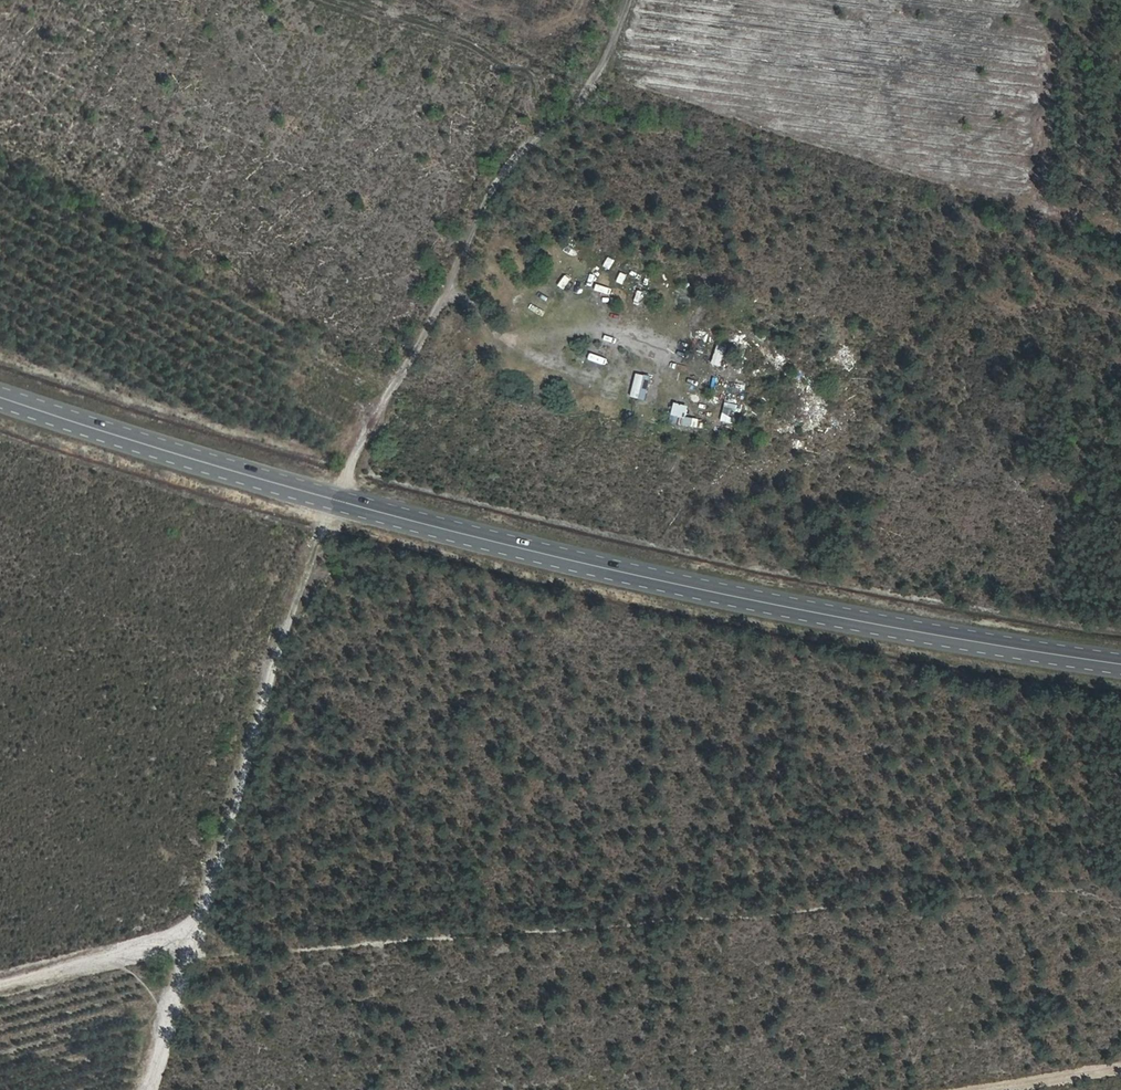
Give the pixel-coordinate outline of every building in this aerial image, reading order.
[(608,281),(611,274),(597,268),(594,275),(608,281)] [(649,360),(669,365),(671,355),(651,351),(649,360)] [(635,372),(631,397),(640,399),(644,374),(635,372)] [(725,401),(723,408),(735,411),(737,403),(725,401)] [(670,419),(684,423),(687,410),(673,406),(670,419)]
